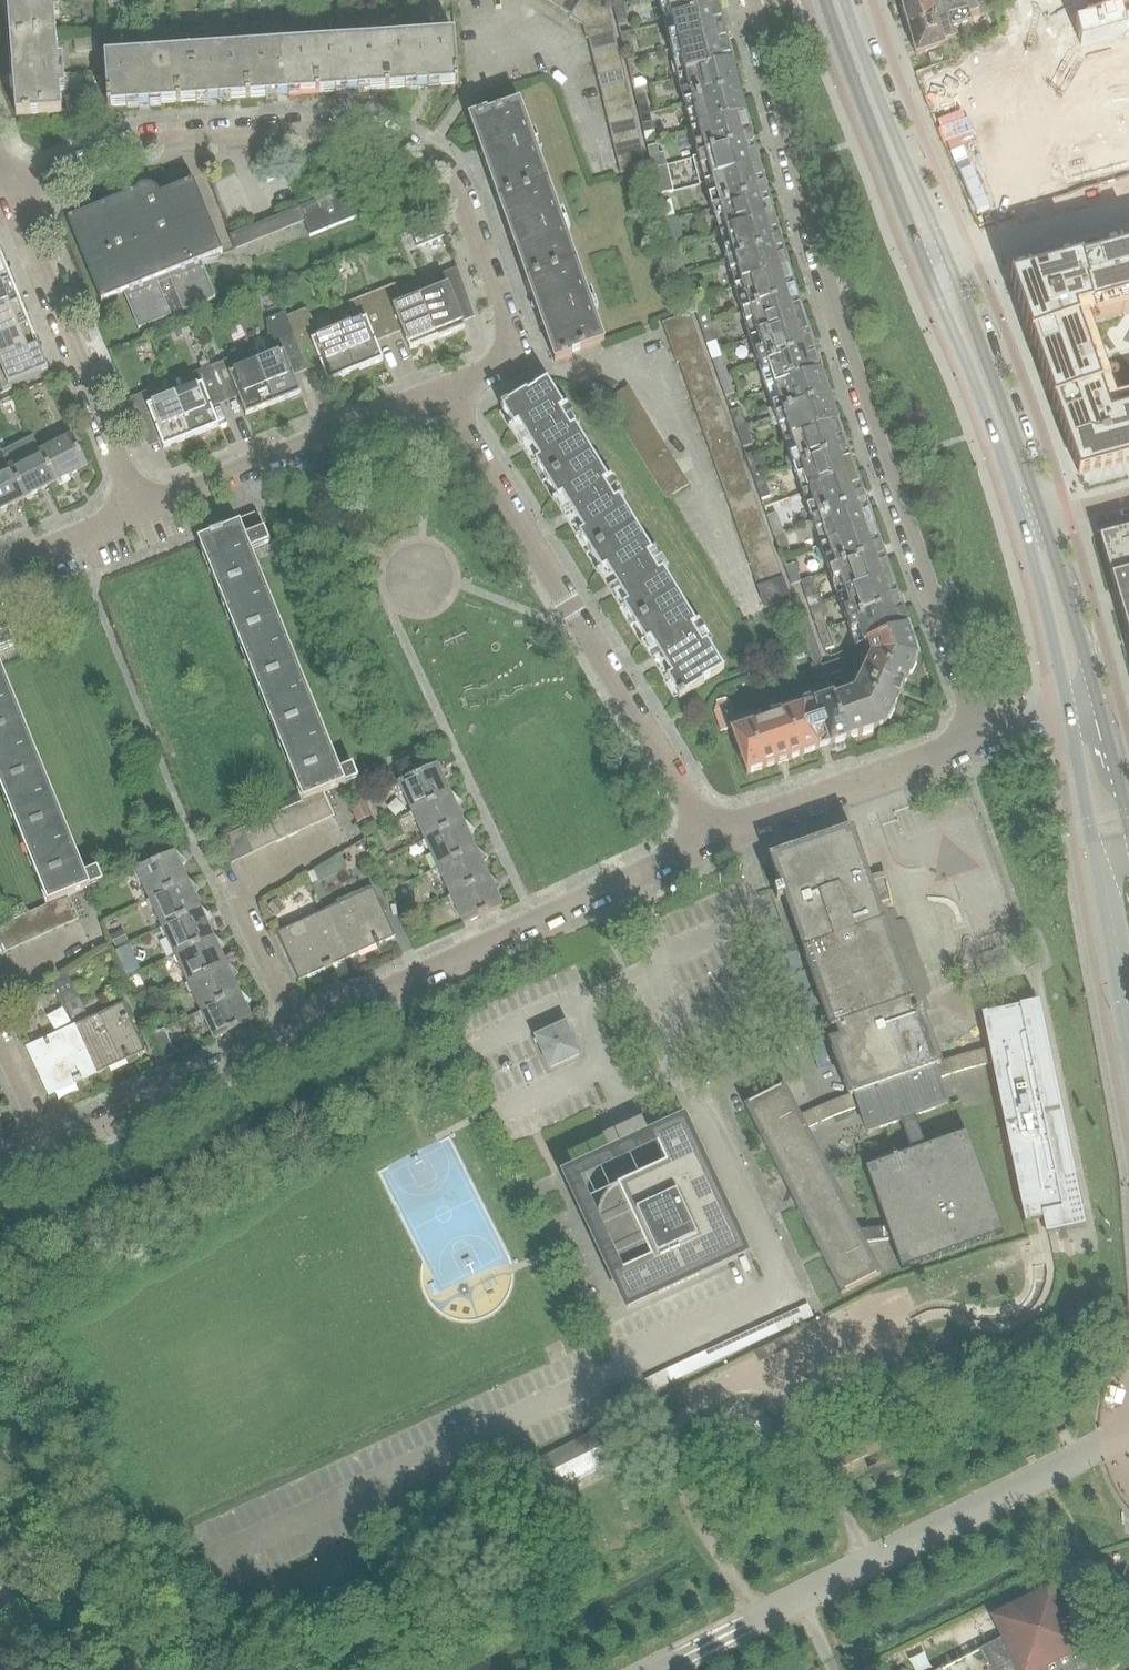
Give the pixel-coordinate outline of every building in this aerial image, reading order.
[(56,36),(53,0),(8,0),(11,40),(56,36)] [(551,4),(561,11),(568,0),(553,0),(551,4)] [(571,17),(572,17),(583,0),(568,0),(561,11),(571,17)] [(595,0),(583,0),(572,17),(571,17),(571,18),(584,26),(607,8),(595,0)] [(660,9),(666,7),(670,23),(717,12),(715,0),(657,0),(660,9)] [(988,2),(979,5),(978,2),(968,5),(966,1),(946,7),(944,0),(920,0),(901,6),(909,32),(991,7),(989,2),(988,2)] [(1119,15),(1128,12),(1128,0),(1115,0),(1119,15)] [(622,4),(612,7),(616,26),(626,23),(623,9),(622,4)] [(916,57),(917,56),(957,44),(953,32),(974,26),(973,23),(983,20),(982,16),(993,13),(991,7),(909,32),(916,57)] [(586,37),(587,37),(587,36),(613,30),(607,8),(584,26),(586,37)] [(667,41),(669,51),(724,37),(717,12),(670,23),(674,40),(667,41)] [(1028,40),(1066,183),(1128,167),(1128,12),(1119,15),(1028,40)] [(613,30),(587,36),(587,37),(590,49),(616,43),(613,30)] [(389,87),(459,83),(455,32),(385,37),(389,87)] [(635,51),(630,32),(620,35),(624,54),(635,51)] [(62,111),(56,36),(11,40),(17,114),(62,111)] [(389,87),(385,37),(315,42),(319,92),(379,88),(389,87)] [(680,62),(683,77),(731,65),(727,52),(724,37),(669,51),(673,63),(680,62)] [(319,92),(315,42),(246,46),(249,97),(319,92)] [(619,55),(616,43),(590,49),(593,61),(619,55)] [(249,97),(246,46),(176,51),(179,102),(249,97)] [(179,102),(176,51),(106,56),(109,106),(179,102)] [(621,67),(619,55),(593,61),(596,73),(621,67)] [(977,59),(927,80),(980,206),(1065,184),(1052,134),(1013,144),(977,59)] [(681,95),(683,105),(737,92),(731,65),(683,77),(687,93),(681,95)] [(596,73),(599,85),(624,79),(621,67),(596,73)] [(627,91),(624,79),(599,85),(602,97),(627,91)] [(605,110),(630,104),(627,91),(602,97),(605,110)] [(692,115),(696,130),(744,118),(737,92),(683,105),(686,116),(692,115)] [(639,117),(649,114),(645,95),(634,97),(639,117)] [(91,96),(66,98),(67,113),(92,111),(91,96)] [(487,110),(469,116),(498,198),(549,181),(521,101),(488,112),(487,110)] [(608,122),(633,116),(630,104),(605,110),(608,122)] [(649,114),(639,117),(645,142),(655,139),(651,120),(649,114)] [(608,122),(611,134),(636,128),(633,116),(608,122)] [(693,147),(696,157),(751,144),(744,118),(696,130),(687,132),(690,148),(693,147)] [(639,140),(636,128),(611,134),(614,146),(639,140)] [(642,152),(639,140),(614,146),(617,158),(642,152)] [(706,167),(710,182),(758,170),(751,144),(696,157),(699,168),(706,167)] [(651,168),(666,165),(663,154),(659,155),(656,145),(646,147),(651,168)] [(620,170),(645,164),(642,152),(617,158),(620,170)] [(666,165),(651,168),(658,195),(672,192),(667,172),(666,165)] [(707,199),(711,210),(765,195),(761,182),(758,170),(710,182),(714,197),(707,199)] [(235,251),(263,239),(375,194),(369,180),(229,237),(233,248),(235,251)] [(576,261),(549,181),(498,198),(526,278),(576,261)] [(200,262),(222,253),(193,182),(159,196),(157,192),(156,190),(153,188),(147,187),(141,188),(137,190),(134,193),(67,221),(100,302),(122,294),(123,295),(124,295),(137,328),(136,328),(136,329),(137,329),(137,330),(214,299),(213,298),(214,298),(214,297),(213,297),(200,264),(201,264),(200,262)] [(721,219),(725,234),(772,221),(765,195),(711,210),(714,221),(721,219)] [(671,201),(660,204),(664,219),(675,216),(671,201)] [(411,231),(417,247),(446,236),(440,220),(411,231)] [(780,247),(772,221),(725,234),(730,249),(723,251),(726,262),(780,247)] [(736,270),(741,286),(788,273),(780,247),(726,262),(729,272),(736,270)] [(1010,281),(1079,476),(1128,463),(1128,411),(1111,415),(1076,316),(1128,302),(1128,250),(1010,281)] [(12,281),(3,259),(0,260),(0,286),(12,281)] [(571,352),(604,341),(576,261),(526,278),(554,360),(572,354),(571,352)] [(441,290),(423,297),(439,339),(467,328),(458,305),(471,300),(460,268),(436,278),(441,290)] [(739,302),(742,313),(795,298),(788,273),(741,286),(745,300),(739,302)] [(21,304),(12,281),(0,286),(0,312),(21,304)] [(398,284),(374,293),(389,332),(403,326),(412,350),(439,339),(423,297),(405,304),(398,284)] [(359,322),(341,329),(357,371),(385,360),(376,337),(389,332),(374,293),(351,302),(359,322)] [(751,322),(757,338),(803,324),(795,298),(742,313),(745,324),(751,322)] [(0,312),(0,338),(30,326),(21,304),(0,312)] [(701,327),(710,324),(704,306),(695,309),(701,327)] [(288,316),(295,333),(307,364),(320,359),(330,382),(357,371),(341,329),(323,336),(318,324),(308,308),(288,316)] [(276,355),(258,362),(275,404),(303,393),(293,369),(307,364),(295,333),(288,316),(286,311),(269,318),(271,342),(276,355)] [(689,313),(662,322),(668,338),(695,328),(689,313)] [(710,324),(701,327),(710,353),(719,350),(711,328),(710,324)] [(811,349),(803,324),(757,338),(761,352),(754,355),(758,365),(811,349)] [(0,338),(0,363),(38,347),(30,326),(0,338)] [(695,328),(668,338),(672,350),(699,340),(695,328)] [(699,340),(672,350),(677,363),(704,353),(699,340)] [(0,363),(0,385),(2,390),(48,371),(38,347),(0,363)] [(773,389),(819,374),(814,362),(811,349),(758,365),(761,376),(768,374),(773,389)] [(719,378),(728,375),(719,350),(710,353),(719,378)] [(704,353),(677,363),(679,362),(683,373),(708,365),(704,353)] [(247,415),(275,404),(258,362),(241,369),(236,356),(213,365),(225,396),(238,391),(247,415)] [(194,387),(176,394),(193,436),(220,425),(211,402),(225,396),(213,365),(189,374),(194,387)] [(708,365),(683,373),(687,385),(712,376),(708,365)] [(775,417),(827,400),(819,374),(773,389),(778,405),(772,407),(775,417)] [(728,375),(719,378),(725,397),(734,394),(730,381),(728,375)] [(712,376),(687,385),(692,397),(716,388),(712,376)] [(503,409),(547,481),(592,453),(549,382),(503,409)] [(613,412),(636,399),(629,387),(606,401),(613,412)] [(165,447),(193,436),(176,394),(159,401),(154,388),(131,397),(144,428),(156,423),(165,447)] [(716,388),(692,397),(696,409),(720,400),(716,388)] [(620,423),(642,409),(636,399),(613,412),(620,423)] [(720,400),(696,409),(700,421),(725,412),(720,400)] [(790,440),(836,424),(827,400),(775,417),(779,429),(785,426),(790,440)] [(626,434),(649,420),(642,409),(620,423),(626,434)] [(738,431),(747,428),(740,409),(731,412),(738,431)] [(725,412),(700,421),(704,432),(729,424),(725,412)] [(649,420),(626,434),(633,444),(655,430),(649,420)] [(729,424),(704,432),(708,444),(733,436),(729,424)] [(793,468),(845,450),(836,424),(790,440),(795,456),(789,458),(793,468)] [(747,428),(738,431),(744,448),(753,445),(749,433),(747,428)] [(655,430),(633,444),(639,455),(662,441),(655,430)] [(72,435),(40,451),(56,483),(88,467),(72,435)] [(733,436),(708,444),(713,456),(737,448),(733,436)] [(662,441),(639,455),(646,466),(668,452),(662,441)] [(737,448),(713,456),(717,468),(741,459),(737,448)] [(853,475),(845,450),(793,468),(797,479),(803,478),(808,491),(853,475)] [(25,499),(56,483),(40,451),(9,467),(25,499)] [(668,452),(646,466),(652,476),(675,462),(668,452)] [(547,481),(591,553),(636,525),(592,453),(547,481)] [(755,481),(764,478),(756,453),(746,456),(755,481)] [(741,459),(717,468),(721,480),(745,471),(741,459)] [(675,462),(652,476),(659,487),(681,473),(675,462)] [(0,471),(0,511),(25,499),(9,467),(0,471)] [(745,471),(721,480),(725,491),(750,483),(745,471)] [(681,473),(659,487),(666,498),(688,485),(681,473)] [(807,509),(811,521),(863,503),(853,475),(808,491),(814,507),(807,509)] [(764,478),(755,481),(762,500),(771,497),(764,478)] [(750,483),(725,491),(729,503),(754,495),(750,483)] [(733,515),(758,506),(754,495),(729,503),(733,515)] [(822,530),(826,544),(871,528),(867,517),(863,503),(811,521),(815,532),(822,530)] [(738,527),(762,518),(758,506),(733,515),(738,527)] [(767,516),(773,534),(784,531),(778,513),(767,516)] [(197,541),(304,801),(311,798),(323,793),(359,779),(352,763),(340,769),(250,549),(270,541),(264,527),(259,516),(197,541)] [(742,539),(766,530),(762,518),(738,527),(742,539)] [(591,553),(634,624),(680,596),(636,525),(591,553)] [(825,560),(829,571),(880,553),(871,528),(826,544),(831,558),(825,560)] [(746,551),(771,542),(766,530),(742,539),(746,551)] [(1100,538),(1115,589),(1115,590),(1120,608),(1121,609),(1128,639),(1128,530),(1100,538)] [(784,531),(773,534),(780,552),(790,549),(784,531)] [(750,563),(775,554),(771,542),(746,551),(750,563)] [(839,579),(844,593),(889,577),(880,553),(829,571),(833,581),(839,579)] [(754,574),(779,566),(775,554),(750,563),(754,574)] [(792,585),(801,582),(795,564),(785,568),(792,585)] [(779,566),(754,574),(759,587),(783,578),(779,566)] [(897,603),(889,577),(844,593),(849,608),(842,610),(846,621),(897,603)] [(767,609),(791,600),(783,578),(759,587),(767,609)] [(801,582),(808,600),(817,597),(810,579),(801,582)] [(724,669),(680,596),(634,624),(679,697),(703,683),(702,681),(724,669)] [(862,645),(866,643),(907,629),(897,603),(846,621),(850,631),(856,629),(862,645)] [(803,607),(793,611),(797,621),(807,618),(803,607)] [(819,634),(829,630),(822,611),(812,615),(819,634)] [(7,618),(6,619),(6,620),(0,622),(0,650),(17,643),(11,630),(7,618)] [(807,618),(797,621),(801,633),(811,629),(807,618)] [(811,629),(801,633),(804,643),(814,640),(811,629)] [(871,655),(859,678),(899,698),(917,659),(907,630),(907,629),(866,643),(867,645),(871,655)] [(829,630),(819,634),(825,651),(835,647),(830,634),(829,630)] [(808,653),(818,650),(814,640),(804,643),(808,653)] [(808,653),(811,663),(821,660),(818,650),(808,653)] [(48,904),(54,901),(69,895),(103,881),(97,867),(84,873),(0,659),(0,782),(48,904)] [(846,662),(846,659),(823,666),(827,677),(842,672),(846,662)] [(885,727),(899,698),(859,678),(852,692),(834,698),(849,740),(885,727)] [(833,694),(781,712),(797,758),(849,740),(834,698),(833,694)] [(727,699),(716,702),(714,712),(721,733),(730,730),(724,710),(727,699)] [(747,776),(797,758),(781,712),(730,729),(747,776)] [(398,783),(411,811),(450,793),(442,776),(446,771),(439,764),(398,783)] [(323,793),(311,798),(320,822),(332,816),(323,793)] [(411,811),(424,839),(463,821),(455,803),(458,798),(452,793),(450,793),(411,811)] [(320,822),(311,798),(304,801),(299,803),(309,828),(320,822)] [(299,803),(288,808),(298,833),(309,828),(299,803)] [(288,808),(277,813),(287,838),(298,833),(288,808)] [(287,838),(277,813),(266,818),(276,843),(287,838)] [(266,818),(255,823),(265,849),(276,843),(266,818)] [(424,839),(437,867),(476,849),(468,831),(471,826),(465,820),(463,821),(424,839)] [(265,849),(255,823),(243,828),(254,854),(265,849)] [(243,828),(230,834),(241,860),(254,854),(243,828)] [(230,834),(218,840),(228,866),(241,860),(230,834)] [(921,1012),(910,1016),(906,1004),(911,1002),(883,921),(879,923),(847,834),(776,860),(785,885),(770,891),(791,952),(802,948),(831,1030),(836,1029),(840,1041),(830,1044),(848,1096),(837,1099),(828,1103),(799,1116),(784,1086),(781,1088),(774,1076),(754,1086),(761,1099),(745,1107),(841,1295),(880,1275),(864,1243),(891,1240),(901,1270),(1003,1234),(992,1203),(1019,1190),(1026,1224),(1069,1214),(1069,1213),(1065,1214),(1059,1184),(1063,1183),(1059,1165),(1055,1166),(1050,1139),(1049,1136),(1053,1135),(1049,1118),(1045,1119),(1039,1089),(1043,1088),(1033,1039),(1029,1040),(1023,1009),(1027,1008),(1026,1007),(1023,1008),(1020,995),(984,1003),(987,1015),(982,1016),(989,1049),(967,1054),(953,1058),(939,1063),(921,1012)] [(437,867),(449,895),(488,877),(480,859),(483,854),(477,848),(476,849),(437,867)] [(149,899),(189,880),(189,879),(186,881),(178,864),(183,859),(176,852),(136,870),(149,899)] [(348,868),(341,854),(314,870),(319,882),(348,868)] [(496,882),(496,881),(490,876),(488,877),(449,895),(463,925),(502,907),(493,887),(496,882)] [(196,887),(189,880),(149,899),(162,927),(202,908),(201,908),(200,909),(192,892),(196,887)] [(372,888),(325,910),(347,958),(395,936),(372,888)] [(78,919),(69,895),(54,901),(66,925),(78,919)] [(275,916),(285,907),(278,898),(268,906),(275,916)] [(66,925),(54,901),(48,904),(43,906),(55,930),(66,925)] [(32,911),(43,936),(55,930),(43,906),(32,911)] [(175,954),(213,937),(206,922),(210,917),(202,908),(162,927),(175,954)] [(347,958),(325,910),(275,933),(298,981),(347,958)] [(32,911),(20,916),(32,941),(43,936),(32,911)] [(10,921),(21,946),(32,941),(20,916),(10,921)] [(0,926),(0,931),(10,951),(21,946),(10,921),(0,926)] [(10,951),(0,931),(0,955),(10,951)] [(123,932),(111,937),(116,947),(127,941),(123,932)] [(188,982),(228,964),(225,965),(218,950),(223,945),(215,937),(213,938),(213,937),(175,954),(188,982)] [(201,1010),(238,993),(230,976),(235,971),(228,964),(188,982),(201,1010)] [(147,992),(137,996),(141,1005),(151,1000),(147,992)] [(214,1039),(251,1022),(244,1005),(248,1000),(240,992),(238,993),(201,1010),(214,1039)] [(62,994),(65,1014),(81,1013),(79,993),(62,994)] [(74,1025),(97,1073),(145,1051),(122,1003),(74,1025)] [(580,1054),(566,1024),(536,1038),(550,1068),(580,1054)] [(26,1047),(50,1095),(97,1073),(74,1025),(26,1047)] [(164,1030),(154,1035),(159,1047),(170,1042),(164,1030)] [(627,1308),(744,1254),(683,1121),(652,1136),(665,1165),(650,1172),(648,1167),(637,1172),(640,1177),(617,1187),(614,1189),(612,1190),(609,1192),(607,1194),(605,1196),(604,1199),(603,1201),(601,1203),(600,1205),(599,1208),(599,1210),(598,1212),(598,1215),(598,1218),(599,1222),(599,1225),(600,1228),(601,1230),(602,1233),(621,1273),(612,1277),(627,1308)] [(773,1342),(778,1353),(821,1331),(816,1320),(773,1342)] [(629,1452),(622,1438),(633,1433),(625,1418),(535,1463),(549,1492),(629,1452)] [(859,1438),(822,1456),(831,1474),(868,1456),(859,1438)] [(871,1470),(876,1482),(897,1472),(892,1460),(871,1470)] [(1053,1588),(993,1618),(1003,1638),(940,1669),(1094,1669),(1053,1588)]
